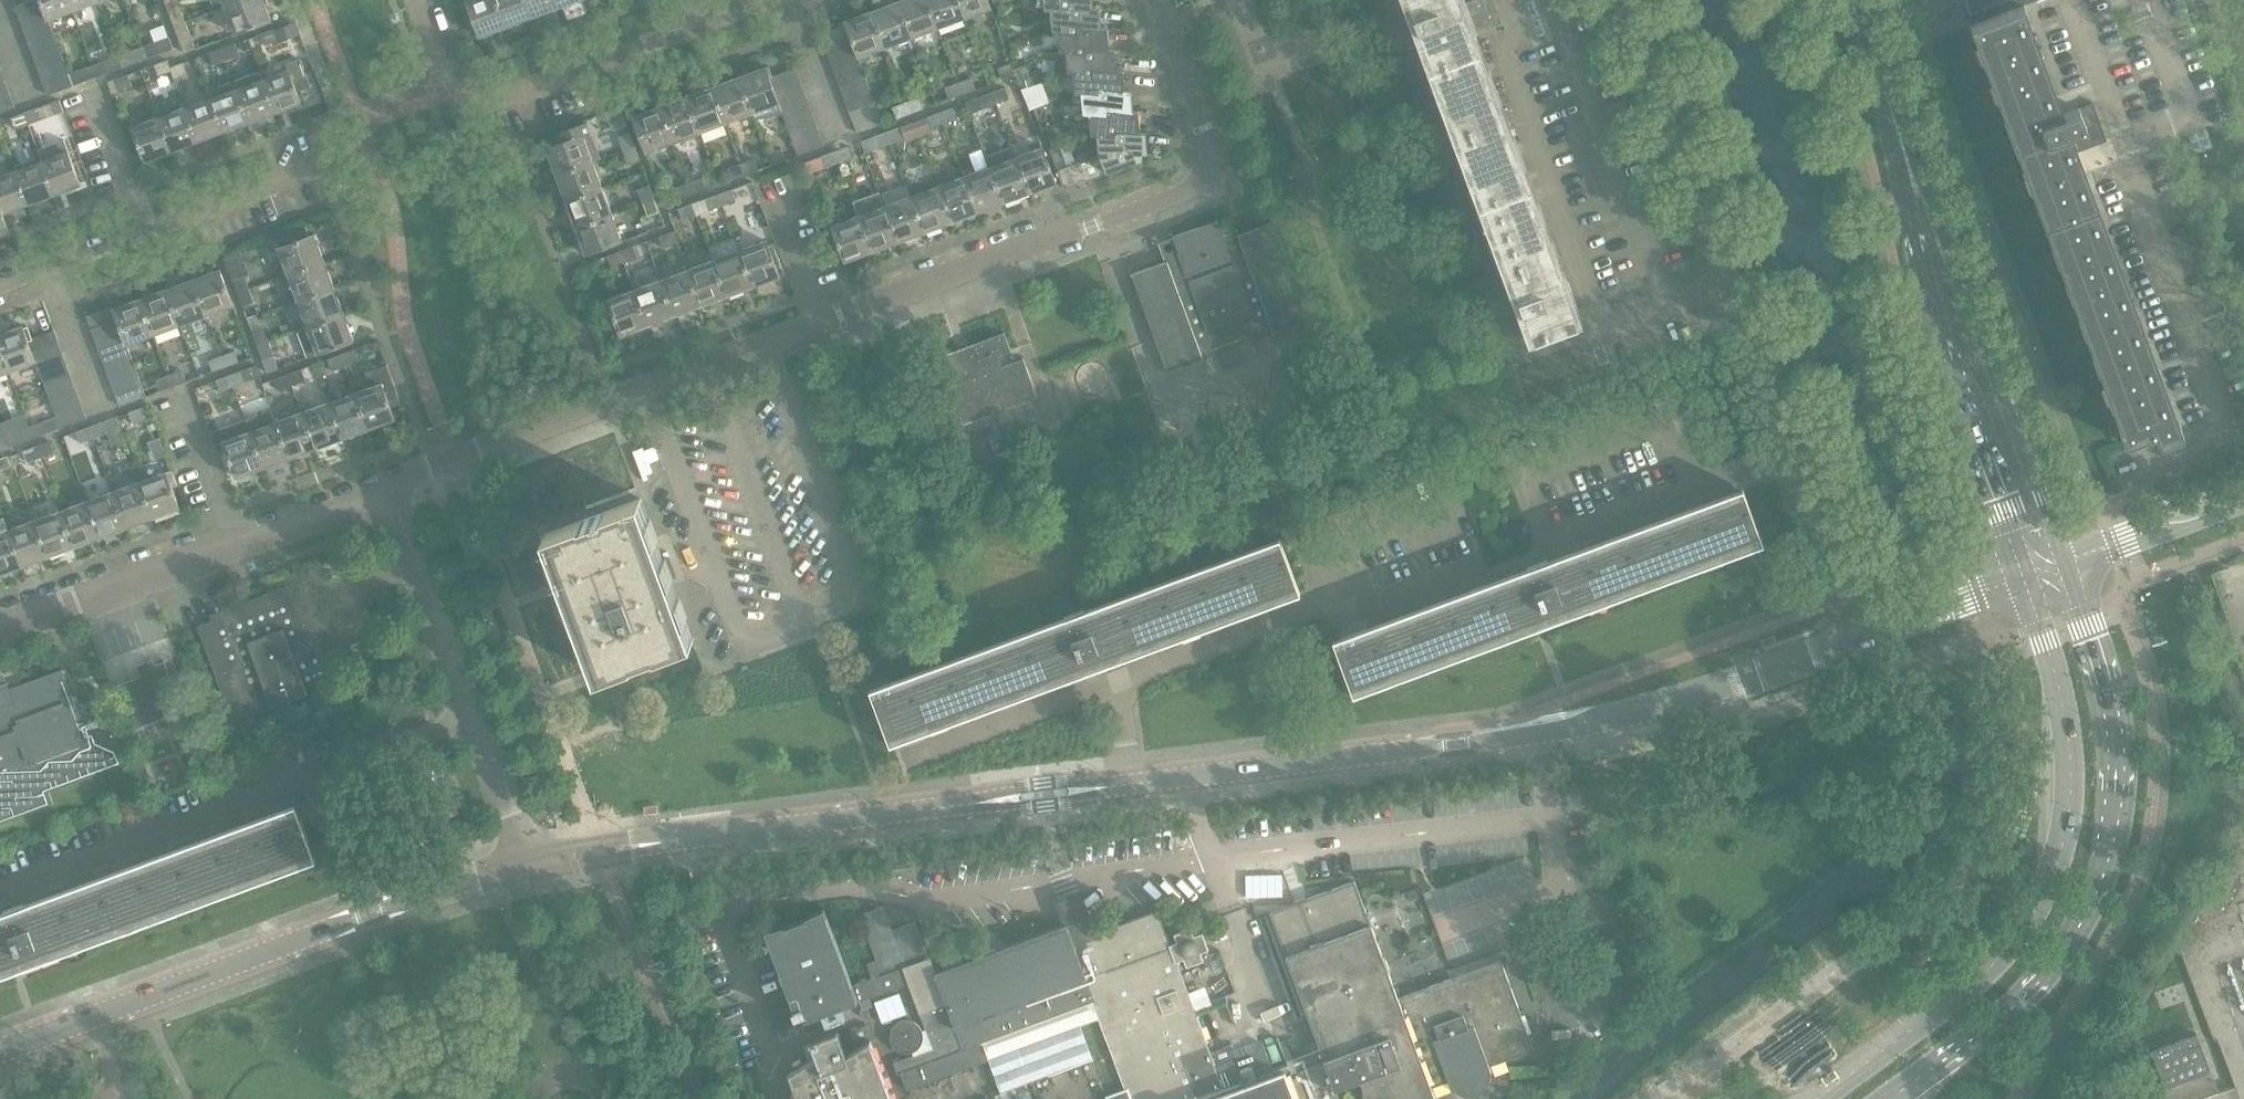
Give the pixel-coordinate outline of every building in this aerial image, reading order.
[(21,20),(43,12),(38,0),(37,0),(16,8),(21,20)] [(48,21),(73,12),(69,0),(38,0),(43,12),(46,22),(48,21)] [(73,12),(98,2),(98,0),(69,0),(73,12)] [(175,26),(186,22),(178,0),(165,0),(175,26)] [(264,0),(246,0),(226,7),(236,35),(272,21),(264,0)] [(508,26),(498,0),(468,0),(481,36),(508,26)] [(534,16),(528,0),(498,0),(508,26),(534,16)] [(560,7),(557,0),(528,0),(534,16),(560,7)] [(914,38),(940,28),(929,0),(904,0),(900,1),(914,38)] [(940,28),(966,18),(960,0),(929,0),(940,28)] [(966,18),(993,9),(990,0),(960,0),(966,18)] [(1048,9),(1058,10),(1058,9),(1071,11),(1072,6),(1090,8),(1090,7),(1091,0),(1049,0),(1048,9)] [(1476,34),(1477,34),(1476,32),(1496,25),(1486,0),(1402,0),(1410,20),(1404,22),(1412,46),(1418,43),(1481,212),(1469,217),(1478,242),(1491,238),(1529,341),(1583,322),(1476,34)] [(1965,17),(2010,0),(1959,0),(1965,17)] [(900,1),(873,11),(887,48),(914,38),(900,1)] [(1058,9),(1058,10),(1056,31),(1066,32),(1066,31),(1079,32),(1079,26),(1098,29),(1098,27),(1100,8),(1090,7),(1090,8),(1072,6),(1071,11),(1058,9)] [(2025,6),(1971,26),(1971,27),(1972,27),(2126,441),(2125,441),(2126,443),(2156,431),(2160,442),(2160,443),(2184,434),(2179,421),(2178,422),(2078,151),(2106,141),(2106,142),(2108,142),(2093,102),(2092,103),(2092,104),(2065,115),(2025,7),(2025,6)] [(851,37),(856,48),(860,58),(887,48),(873,11),(846,22),(851,37)] [(43,12),(21,20),(25,33),(49,24),(48,21),(46,22),(43,12)] [(175,26),(185,53),(196,49),(186,22),(175,26)] [(49,24),(25,33),(30,45),(53,36),(49,24)] [(1106,50),(1106,49),(1108,28),(1098,27),(1098,29),(1079,26),(1079,32),(1066,31),(1066,32),(1064,51),(1074,52),(1074,51),(1087,53),(1087,48),(1106,50)] [(279,41),(275,29),(262,34),(266,45),(279,41)] [(53,36),(30,45),(35,58),(58,49),(53,36)] [(856,48),(851,37),(826,46),(830,57),(856,48)] [(148,59),(174,49),(170,38),(144,47),(148,59)] [(227,60),(240,55),(236,44),(223,49),(227,60)] [(144,47),(119,56),(123,68),(148,59),(144,47)] [(860,58),(856,48),(830,57),(834,67),(860,58)] [(1115,50),(1106,49),(1106,50),(1087,48),(1087,53),(1074,51),(1074,52),(1071,72),(1081,73),(1082,72),(1094,73),(1094,69),(1113,70),(1113,69),(1115,50)] [(58,49),(35,58),(39,70),(63,61),(58,49)] [(223,49),(210,53),(214,65),(227,60),(223,49)] [(123,68),(119,56),(93,66),(97,77),(123,68)] [(838,79),(864,69),(860,58),(834,67),(838,79)] [(155,65),(159,76),(173,71),(171,68),(169,60),(155,65)] [(290,71),(264,80),(277,113),(303,104),(299,92),(311,88),(301,60),(288,65),(290,71)] [(63,61),(39,70),(44,83),(67,74),(63,61)] [(188,74),(184,63),(171,68),(173,71),(176,79),(188,74)] [(999,68),(1003,79),(1016,74),(1012,63),(999,68)] [(72,87),(97,77),(93,66),(68,75),(72,87)] [(779,101),(775,90),(771,78),(774,77),(770,67),(767,68),(767,67),(740,77),(754,114),(755,118),(759,119),(762,118),(766,118),(770,118),(773,117),(777,115),(780,114),(784,112),(783,112),(781,104),(779,101)] [(771,78),(775,90),(801,80),(797,68),(774,77),(771,78)] [(842,89),(868,80),(864,69),(838,79),(842,89)] [(1082,72),(1081,73),(1079,93),(1089,95),(1089,93),(1102,95),(1102,89),(1121,91),(1121,90),(1123,70),(1113,69),(1113,70),(1094,69),(1094,73),(1082,72)] [(277,113),(264,80),(261,73),(236,82),(251,123),(277,113)] [(67,74),(44,83),(49,97),(73,88),(72,87),(68,75),(67,74)] [(133,86),(129,75),(116,80),(120,91),(133,86)] [(740,77),(714,87),(727,124),(754,114),(740,77)] [(963,94),(976,89),(972,78),(959,83),(963,94)] [(805,91),(801,80),(775,90),(779,101),(805,91)] [(846,100),(872,91),(868,80),(842,89),(846,100)] [(0,84),(0,99),(11,95),(6,82),(0,84)] [(213,99),(225,132),(251,123),(236,82),(210,92),(213,99)] [(959,83),(946,88),(950,99),(963,94),(959,83)] [(701,134),(727,124),(714,87),(688,97),(701,134)] [(1006,87),(993,92),(997,104),(1011,99),(1006,87)] [(1089,93),(1089,95),(1087,114),(1097,115),(1097,114),(1109,116),(1110,111),(1128,113),(1129,111),(1131,91),(1121,90),(1121,91),(1102,89),(1102,95),(1089,93)] [(779,101),(781,104),(783,112),(809,102),(805,91),(779,101)] [(850,111),(876,102),(872,91),(846,100),(850,111)] [(993,92),(980,97),(984,109),(997,104),(993,92)] [(15,106),(11,95),(0,99),(0,114),(16,108),(15,106)] [(688,97),(661,107),(675,143),(701,134),(688,97)] [(911,114),(924,109),(920,97),(907,102),(911,114)] [(199,142),(225,132),(213,99),(187,109),(199,142)] [(814,113),(809,102),(783,112),(784,112),(788,123),(814,113)] [(854,122),(880,113),(876,102),(850,111),(854,122)] [(907,102),(894,107),(898,119),(911,114),(907,102)] [(38,109),(43,120),(56,115),(52,104),(38,109)] [(648,153),(675,143),(661,107),(634,117),(648,153)] [(954,107),(941,112),(945,124),(958,119),(954,107)] [(199,142),(187,109),(161,118),(173,151),(199,142)] [(1097,114),(1097,115),(1095,135),(1104,136),(1104,135),(1117,136),(1118,130),(1136,133),(1136,132),(1138,112),(1129,111),(1128,113),(1110,111),(1109,116),(1097,114)] [(941,112),(928,117),(932,129),(945,124),(941,112)] [(16,130),(29,125),(25,113),(12,118),(16,130)] [(788,123),(791,133),(817,123),(814,113),(788,123)] [(859,133),(884,124),(880,113),(854,122),(859,133)] [(173,151),(161,118),(134,128),(146,161),(173,151)] [(558,175),(594,162),(602,159),(588,122),(551,136),(554,146),(548,148),(555,167),(553,172),(558,175)] [(791,133),(796,144),(822,135),(817,123),(791,133)] [(901,127),(888,132),(893,143),(906,138),(901,127)] [(1104,135),(1104,136),(1102,156),(1096,155),(1096,154),(1095,154),(1095,157),(1061,169),(1059,172),(1065,187),(1068,189),(1078,185),(1080,182),(1084,181),(1088,181),(1102,176),(1102,174),(1105,172),(1110,173),(1143,161),(1146,133),(1136,132),(1136,133),(1118,130),(1117,136),(1104,135)] [(888,132),(875,137),(879,148),(893,143),(888,132)] [(636,147),(631,134),(620,138),(625,151),(636,147)] [(826,146),(822,135),(796,144),(800,155),(826,146)] [(1068,160),(1063,146),(1051,150),(1056,165),(1068,160)] [(625,151),(629,164),(641,160),(636,147),(625,151)] [(849,147),(836,152),(840,163),(854,158),(849,147)] [(1030,194),(1017,157),(1013,147),(987,157),(991,167),(1004,203),(1030,194)] [(1044,147),(1017,157),(1030,194),(1058,184),(1044,147)] [(782,149),(769,154),(773,166),(786,160),(782,149)] [(43,161),(56,195),(82,185),(69,152),(43,161)] [(836,152),(823,156),(827,168),(840,163),(836,152)] [(755,159),(742,164),(746,175),(760,170),(755,159)] [(17,171),(30,204),(56,195),(43,161),(17,171)] [(568,202),(604,188),(594,162),(558,175),(568,202)] [(742,164),(729,169),(733,180),(746,175),(742,164)] [(978,213),(997,206),(1002,208),(1004,203),(991,167),(965,177),(978,213)] [(3,214),(30,204),(17,171),(0,177),(0,205),(3,214)] [(936,180),(952,223),(978,213),(965,177),(956,180),(955,177),(950,174),(936,180)] [(913,196),(926,232),(952,223),(936,180),(935,176),(909,186),(913,196)] [(703,179),(690,184),(694,195),(707,190),(703,179)] [(690,184),(677,189),(681,200),(694,195),(690,184)] [(656,199),(651,186),(639,190),(644,204),(656,199)] [(568,202),(577,228),(614,215),(604,188),(568,202)] [(733,190),(720,195),(724,206),(737,201),(733,190)] [(720,195),(707,200),(711,211),(724,206),(720,195)] [(886,206),(899,242),(926,232),(913,196),(886,206)] [(644,204),(649,217),(661,213),(656,199),(644,204)] [(698,216),(694,204),(680,210),(684,221),(698,216)] [(3,214),(0,205),(0,237),(10,233),(3,214)] [(873,252),(899,242),(886,206),(859,216),(873,252)] [(871,257),(873,252),(859,216),(850,220),(845,207),(820,217),(828,237),(836,234),(846,262),(865,255),(871,257)] [(624,242),(614,215),(577,228),(587,255),(624,242)] [(1212,340),(1257,324),(1255,321),(1269,315),(1275,330),(1273,331),(1274,333),(1311,320),(1310,318),(1309,318),(1274,224),(1275,223),(1275,222),(1239,235),(1238,230),(1224,235),(1219,221),(1220,221),(1219,220),(1174,237),(1179,252),(1166,257),(1167,262),(1132,275),(1133,277),(1134,276),(1169,370),(1167,371),(1168,372),(1205,359),(1204,357),(1203,358),(1197,342),(1210,337),(1212,340)] [(679,244),(675,233),(661,238),(665,249),(679,244)] [(279,248),(289,275),(326,261),(316,235),(279,248)] [(740,252),(754,288),(780,278),(767,242),(740,252)] [(635,247),(622,252),(626,263),(639,258),(635,247)] [(622,252),(609,257),(613,268),(626,263),(622,252)] [(728,298),(754,288),(740,252),(714,261),(728,298)] [(335,287),(326,261),(289,275),(299,301),(335,287)] [(688,271),(701,307),(728,298),(714,261),(688,271)] [(221,270),(194,280),(208,316),(234,306),(221,270)] [(675,317),(701,307),(688,271),(662,281),(675,317)] [(251,289),(246,276),(235,280),(240,293),(251,289)] [(194,280),(168,289),(181,326),(208,316),(194,280)] [(636,290),(649,327),(675,317),(662,281),(636,290)] [(299,301),(309,327),(345,314),(335,287),(299,301)] [(168,289),(141,299),(155,335),(181,326),(168,289)] [(240,293),(245,307),(256,303),(251,289),(240,293)] [(622,336),(649,327),(636,290),(609,300),(622,336)] [(116,308),(114,309),(118,320),(123,332),(127,342),(128,345),(155,335),(141,299),(122,306),(118,304),(116,308)] [(113,307),(87,316),(92,329),(118,319),(113,307)] [(355,341),(345,314),(309,327),(312,336),(302,340),(309,358),(355,341)] [(118,320),(92,329),(97,341),(123,332),(118,320)] [(10,372),(38,362),(34,352),(30,340),(34,339),(29,327),(25,328),(24,325),(0,334),(0,344),(10,372)] [(259,346),(270,342),(266,329),(254,333),(259,346)] [(56,331),(34,339),(30,340),(34,352),(60,342),(56,331)] [(123,332),(97,341),(101,352),(127,342),(123,332)] [(998,355),(1011,350),(1005,332),(1003,333),(1004,335),(969,348),(960,351),(936,360),(935,358),(933,359),(940,377),(954,372),(958,384),(936,392),(947,422),(962,416),(965,425),(995,414),(992,406),(1005,401),(1008,409),(1038,398),(1024,358),(1015,362),(1015,363),(1002,367),(998,355)] [(60,342),(34,352),(38,362),(38,363),(64,353),(60,342)] [(127,342),(101,352),(105,363),(131,353),(128,345),(127,342)] [(275,355),(270,342),(259,346),(264,359),(275,355)] [(10,372),(0,344),(0,376),(10,372)] [(346,366),(359,361),(355,350),(342,355),(346,366)] [(227,368),(240,363),(236,351),(223,356),(227,368)] [(42,373),(68,364),(64,353),(38,363),(42,373)] [(131,353),(105,363),(109,374),(135,364),(131,353)] [(342,355),(329,360),(333,371),(346,366),(342,355)] [(223,356),(210,361),(214,372),(227,368),(223,356)] [(72,375),(68,364),(42,373),(46,384),(72,375)] [(135,364),(109,374),(113,385),(139,375),(135,364)] [(356,393),(370,429),(396,420),(389,402),(400,399),(387,365),(366,373),(372,387),(356,393)] [(303,369),(289,374),(294,386),(307,381),(303,369)] [(183,371),(170,375),(174,387),(187,382),(183,371)] [(243,371),(230,376),(234,387),(247,382),(243,371)] [(289,374),(276,379),(280,390),(294,386),(289,374)] [(50,395),(76,385),(72,375),(46,384),(50,395)] [(139,375),(113,385),(117,396),(143,386),(139,375)] [(170,375),(157,380),(161,392),(174,387),(170,375)] [(230,376),(217,381),(221,392),(234,387),(230,376)] [(80,396),(76,385),(50,395),(54,406),(80,396)] [(143,386),(117,396),(121,406),(147,397),(143,386)] [(343,439),(370,429),(356,393),(330,403),(343,439)] [(58,417),(84,407),(80,396),(54,406),(58,417)] [(317,449),(343,439),(330,403),(304,412),(317,449)] [(88,419),(84,407),(58,417),(62,429),(88,419)] [(148,419),(144,407),(130,412),(134,424),(148,419)] [(291,458),(317,449),(304,412),(278,422),(291,458)] [(117,417),(104,422),(114,449),(127,444),(117,417)] [(265,468),(251,431),(247,420),(212,432),(219,453),(227,450),(238,478),(265,468)] [(48,433),(43,422),(31,427),(35,438),(48,433)] [(104,422),(91,427),(95,438),(108,433),(104,422)] [(265,468),(291,458),(278,422),(251,431),(265,468)] [(18,431),(22,443),(35,438),(31,427),(18,431)] [(91,427),(77,432),(82,443),(95,438),(91,427)] [(51,442),(38,446),(42,458),(55,453),(51,442)] [(25,451),(29,462),(42,458),(38,446),(25,451)] [(174,471),(141,482),(154,519),(181,509),(174,488),(179,486),(174,471)] [(129,528),(154,519),(141,482),(115,492),(129,528)] [(1743,491),(1335,642),(1353,694),(1762,542),(1743,491)] [(129,528),(115,492),(88,502),(102,538),(129,528)] [(658,651),(693,638),(641,498),(608,510),(609,512),(586,521),(585,519),(549,532),(602,672),(635,660),(634,659),(658,650),(658,651)] [(75,548),(102,538),(88,502),(62,511),(75,548)] [(75,548),(62,511),(36,521),(49,557),(75,548)] [(49,557),(36,521),(9,530),(23,567),(49,557)] [(23,567),(9,530),(0,534),(0,575),(23,567)] [(882,688),(873,692),(892,743),(1299,591),(1280,540),(882,688)] [(316,610),(305,580),(224,610),(227,617),(245,667),(257,662),(274,706),(274,707),(308,694),(305,686),(330,676),(306,613),(316,610)] [(141,678),(116,687),(124,708),(129,705),(138,729),(180,713),(173,692),(176,691),(165,663),(158,666),(155,660),(137,667),(141,678)] [(55,804),(51,792),(127,764),(108,711),(94,716),(78,709),(63,670),(6,691),(6,690),(5,689),(4,688),(2,687),(1,687),(0,687),(0,825),(55,804)] [(0,917),(0,974),(11,970),(20,967),(317,858),(299,807),(0,917)] [(1066,924),(937,972),(930,958),(853,986),(824,907),(806,916),(807,917),(785,926),(784,924),(765,929),(795,1011),(793,1012),(796,1020),(807,1016),(807,1018),(805,1019),(807,1023),(846,1008),(910,985),(926,1030),(924,1031),(923,1029),(921,1027),(920,1025),(918,1024),(916,1023),(914,1022),(912,1021),(910,1021),(907,1021),(905,1021),(903,1022),(901,1022),(899,1024),(897,1025),(896,1027),(894,1029),(893,1031),(893,1033),(892,1036),(892,1038),(893,1040),(894,1042),(895,1044),(896,1046),(897,1048),(899,1050),(901,1051),(903,1052),(906,1052),(908,1052),(910,1052),(913,1052),(914,1055),(897,1061),(907,1089),(1100,1018),(1129,1096),(1123,1098),(1122,1095),(1111,1098),(1436,1098),(1432,1088),(1449,1082),(1452,1087),(1456,1091),(1461,1094),(1466,1096),(1472,1096),(1477,1095),(1482,1092),(1486,1088),(1489,1083),(1491,1078),(1491,1072),(1490,1067),(1535,1050),(1501,961),(1399,998),(1355,881),(1270,913),(1321,1050),(1288,1062),(1279,1038),(1277,1038),(1277,1039),(1286,1064),(1274,1069),(1264,1043),(1255,1046),(1257,1050),(1215,1065),(1177,962),(1183,959),(1186,968),(1203,961),(1200,953),(1209,950),(1203,933),(1194,936),(1191,928),(1174,935),(1177,943),(1171,945),(1158,911),(1086,938),(1073,942),(1066,924)] [(812,1043),(817,1057),(790,1074),(800,1098),(893,1098),(871,1041),(848,1055),(839,1032),(840,1032),(839,1031),(811,1041),(811,1043),(812,1043)] [(2197,1035),(2151,1052),(2164,1090),(2211,1072),(2197,1035)]
